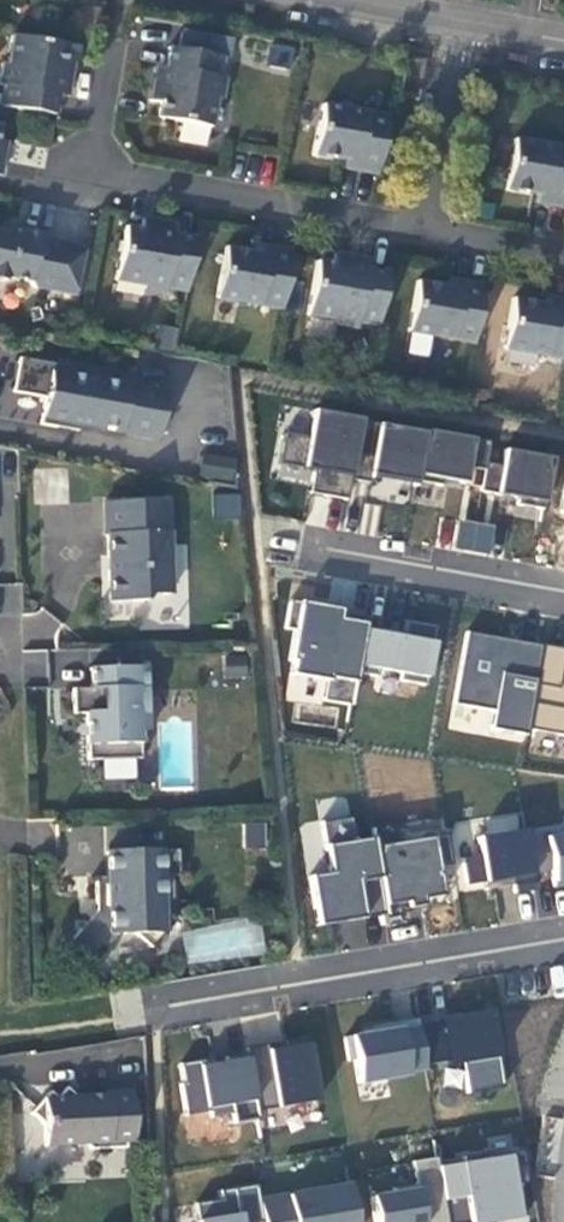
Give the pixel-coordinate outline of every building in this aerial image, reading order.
[(177,49),(167,47),(164,67),(155,66),(151,90),(154,90),(152,101),(159,103),(157,118),(211,127),(216,98),(221,99),(224,78),(218,77),(222,57),(228,59),(232,38),(180,30),(177,49)] [(55,115),(58,95),(67,96),(71,73),(68,72),(70,61),(63,60),(65,45),(12,35),(6,64),(2,63),(0,73),(0,85),(4,85),(0,106),(55,115)] [(269,62),(288,65),(292,47),(273,43),(269,62)] [(344,168),(376,173),(387,116),(321,104),(313,155),(346,161),(344,168)] [(563,207),(563,147),(513,138),(504,189),(538,195),(536,202),(563,207)] [(185,293),(195,238),(174,235),(176,226),(152,222),(151,225),(140,223),(140,231),(124,228),(114,281),(143,286),(143,291),(163,295),(164,289),(185,293)] [(83,249),(41,240),(43,236),(16,231),(15,235),(0,232),(0,281),(3,282),(8,278),(29,282),(33,287),(74,296),(83,249)] [(281,310),(291,252),(259,246),(258,253),(225,247),(216,298),(281,310)] [(74,296),(82,297),(91,250),(83,249),(74,296)] [(377,327),(387,272),(366,268),(367,260),(344,256),(343,259),(332,257),(331,264),(316,261),(306,315),(335,321),(335,325),(355,329),(356,323),(377,327)] [(473,344),(483,286),(451,280),(450,288),(417,282),(407,333),(473,344)] [(547,297),(546,304),(513,299),(503,350),(563,360),(563,301),(547,297)] [(158,326),(158,349),(176,348),(175,325),(158,326)] [(158,438),(166,392),(71,375),(51,371),(52,364),(18,358),(12,391),(44,397),(40,424),(56,427),(58,420),(78,423),(158,438)] [(71,375),(72,368),(52,364),(51,371),(71,375)] [(346,500),(360,419),(312,411),(307,438),(284,434),(278,464),(313,471),(308,494),(346,500)] [(77,430),(78,423),(58,420),(56,427),(77,430)] [(414,487),(424,433),(360,421),(349,480),(368,483),(369,479),(414,487)] [(484,463),(488,442),(424,431),(424,433),(415,482),(441,486),(442,480),(464,484),(467,468),(483,471),(484,463)] [(516,505),(542,510),(551,459),(503,450),(500,466),(484,463),(483,471),(479,492),(517,499),(516,505)] [(234,463),(203,458),(200,479),(230,484),(234,463)] [(212,517),(240,517),(240,493),(212,493),(212,517)] [(168,595),(166,500),(103,503),(104,536),(107,536),(109,602),(142,601),(147,595),(168,595)] [(455,549),(493,552),(495,524),(458,520),(455,549)] [(364,626),(366,615),(339,610),(338,615),(325,613),(326,607),(287,600),(282,628),(292,630),(287,660),(290,661),(288,675),(325,681),(322,701),(350,706),(355,673),(364,626)] [(339,610),(326,607),(325,613),(338,615),(339,610)] [(424,686),(435,626),(404,621),(402,633),(401,637),(383,634),(384,630),(364,626),(355,673),(375,677),(376,670),(400,674),(398,681),(424,686)] [(526,728),(541,645),(516,641),(514,651),(505,649),(507,639),(466,632),(453,705),(492,712),(489,729),(525,736),(526,728)] [(514,651),(516,641),(507,639),(505,649),(514,651)] [(541,645),(526,728),(563,735),(563,650),(541,645)] [(146,729),(144,666),(90,668),(90,688),(72,689),(73,713),(86,714),(87,760),(140,758),(140,729),(146,729)] [(317,799),(318,818),(348,816),(347,797),(317,799)] [(316,926),(384,915),(371,838),(353,841),(349,817),(320,822),(328,873),(308,877),(316,926)] [(244,823),(244,847),(265,847),(265,823),(244,823)] [(392,825),(370,829),(371,838),(384,915),(408,911),(407,908),(422,906),(421,900),(441,896),(436,867),(451,864),(445,835),(394,843),(392,825)] [(525,841),(524,830),(476,838),(479,855),(461,858),(466,885),(484,882),(511,878),(512,886),(513,893),(534,890),(531,873),(525,841)] [(525,841),(531,873),(550,870),(553,887),(563,885),(563,834),(525,841)] [(162,908),(161,875),(177,875),(177,849),(106,851),(106,877),(95,877),(96,914),(72,939),(94,961),(120,934),(135,934),(149,948),(175,920),(162,908)] [(512,886),(511,878),(484,882),(485,890),(512,886)] [(490,1013),(416,1025),(423,1066),(444,1062),(445,1067),(462,1064),(466,1088),(501,1082),(490,1013)] [(416,1025),(415,1019),(373,1027),(374,1033),(343,1038),(347,1061),(353,1060),(357,1084),(407,1076),(406,1073),(424,1070),(423,1066),(416,1025)] [(317,1101),(307,1038),(283,1042),(284,1048),(267,1050),(266,1044),(245,1048),(246,1053),(255,1111),(317,1101)] [(255,1111),(246,1053),(224,1056),(225,1060),(212,1062),(211,1058),(179,1063),(182,1083),(179,1083),(185,1116),(209,1111),(210,1117),(231,1114),(233,1123),(257,1119),(255,1111)] [(502,1088),(501,1082),(466,1088),(467,1094),(502,1088)] [(133,1130),(130,1089),(105,1091),(105,1094),(74,1096),(65,1087),(55,1097),(49,1091),(29,1113),(43,1127),(45,1148),(84,1145),(89,1150),(125,1148),(124,1144),(123,1130),(133,1130)] [(134,1143),(133,1130),(123,1130),(124,1144),(134,1143)] [(445,1221),(497,1221),(518,1219),(517,1217),(524,1216),(514,1155),(489,1159),(488,1153),(462,1157),(463,1163),(436,1168),(445,1221)] [(434,1158),(411,1162),(414,1184),(392,1188),(393,1193),(370,1197),(374,1221),(445,1221),(436,1168),(434,1158)] [(255,1185),(219,1191),(220,1199),(194,1204),(197,1221),(261,1221),(258,1201),(255,1185)] [(347,1186),(258,1201),(261,1221),(353,1221),(347,1186)]
